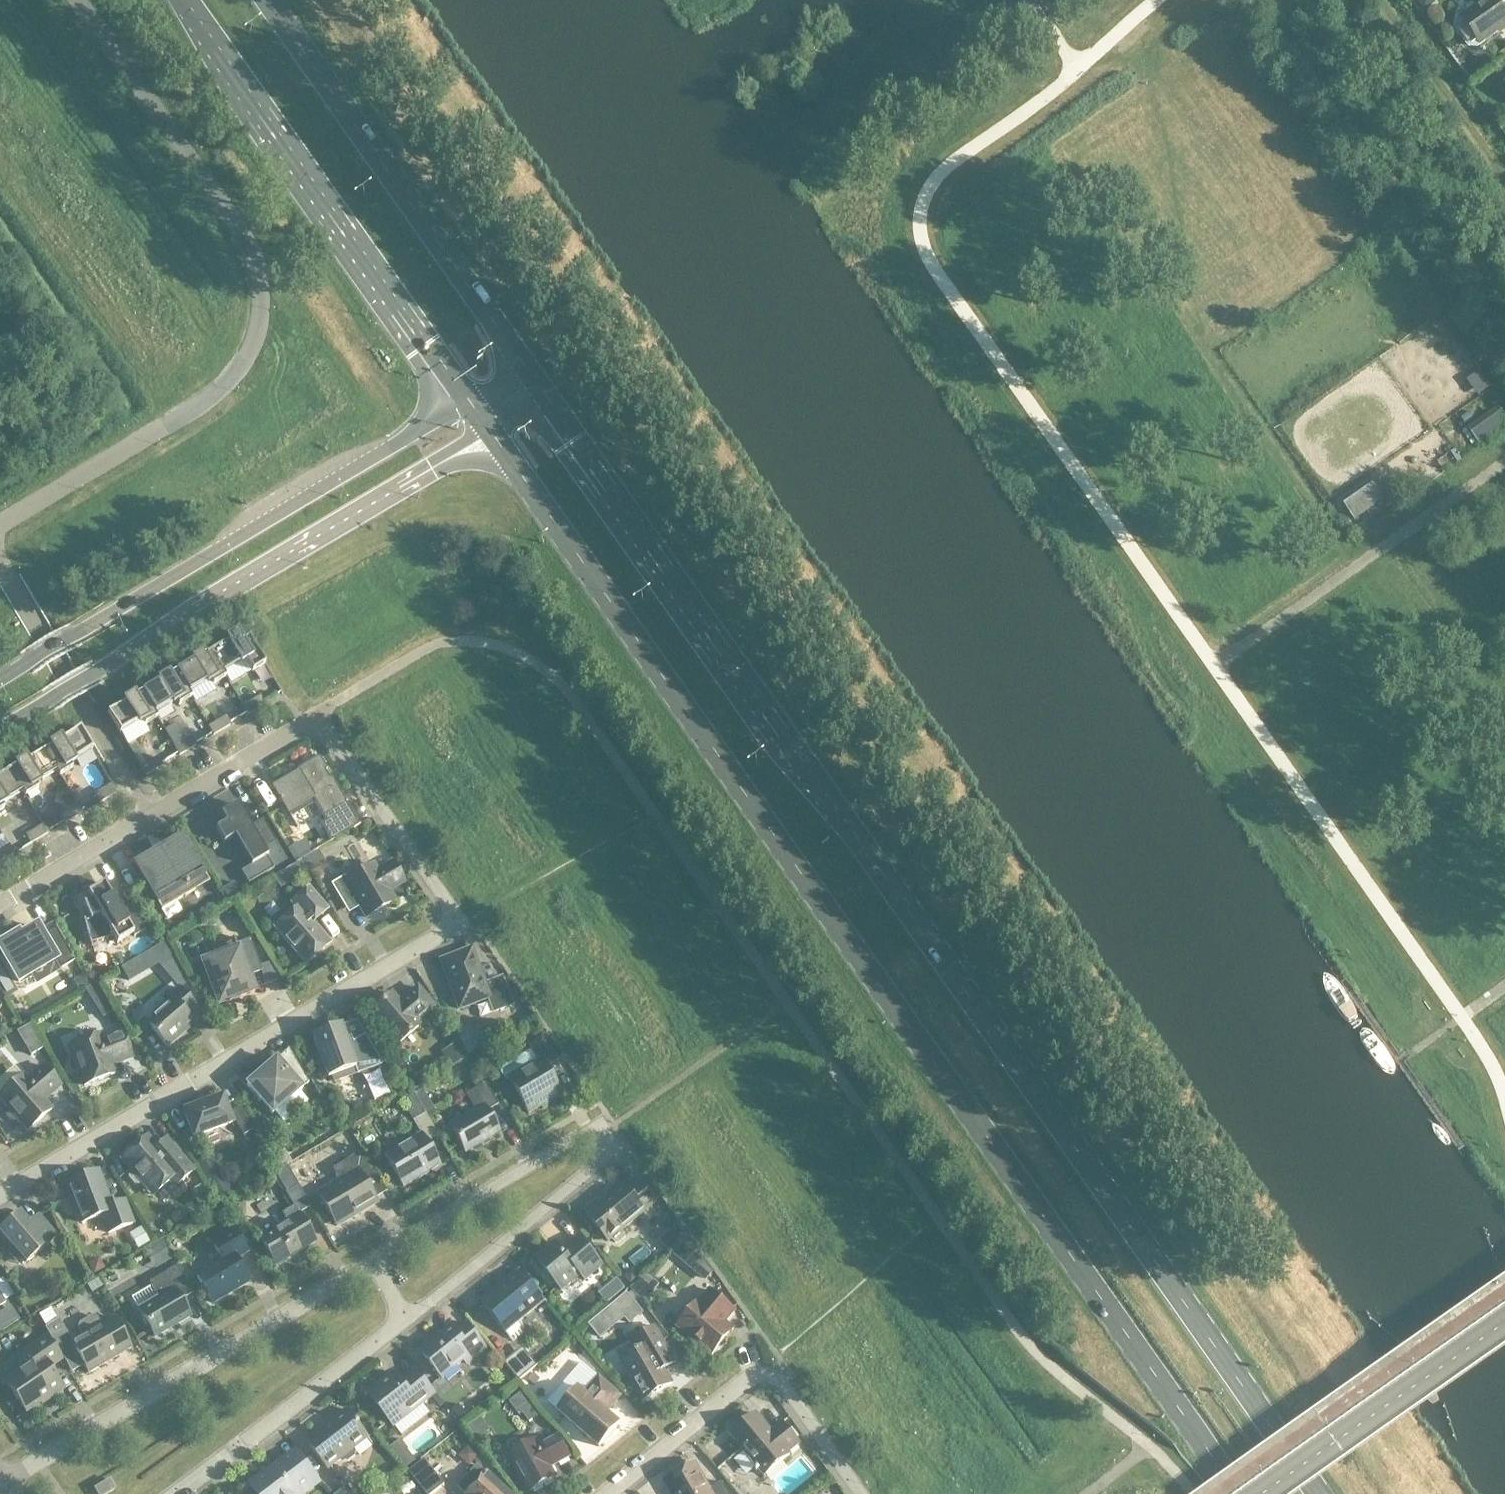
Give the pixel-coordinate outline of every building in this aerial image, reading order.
[(1432,0),(1417,0),(1425,11),(1432,6),(1432,0)] [(1464,16),(1461,19),(1458,21),(1457,29),(1468,45),(1476,46),(1479,45),(1504,27),(1504,15),(1494,0),(1487,0),(1464,16)] [(1470,432),(1477,442),(1504,422),(1504,417),(1500,410),(1470,432)] [(1374,483),(1344,504),(1355,519),(1384,499),(1374,483)] [(233,638),(210,652),(225,677),(226,677),(223,672),(239,663),(241,666),(246,663),(252,672),(265,665),(249,637),(243,641),(237,632),(233,638)] [(225,677),(210,652),(205,655),(203,652),(199,659),(176,672),(191,698),(192,697),(189,693),(205,683),(207,686),(212,683),(213,685),(225,677)] [(191,698),(176,672),(171,675),(169,672),(165,679),(142,692),(157,718),(158,717),(155,713),(171,703),(173,706),(178,703),(179,705),(191,698)] [(157,718),(142,692),(137,696),(135,693),(130,699),(107,713),(120,734),(137,723),(139,726),(144,724),(145,725),(157,718)] [(243,707),(247,715),(264,705),(260,697),(243,707)] [(209,727),(213,735),(230,725),(226,717),(209,727)] [(92,750),(80,729),(57,743),(48,744),(50,747),(45,750),(60,775),(72,768),(71,767),(76,764),(74,761),(92,750)] [(174,747),(179,755),(196,745),(191,737),(174,747)] [(60,775),(45,750),(22,763),(14,764),(16,767),(11,770),(26,796),(38,788),(37,787),(42,784),(41,781),(57,771),(59,776),(60,775)] [(331,842),(359,825),(345,803),(346,802),(333,779),(332,778),(331,777),(330,777),(329,778),(325,771),(327,770),(320,758),(319,757),(318,757),(317,757),(295,770),(297,774),(274,788),(280,798),(279,799),(281,802),(282,801),(288,812),(311,798),(325,821),(320,824),(331,842)] [(140,768),(145,776),(162,765),(157,758),(140,768)] [(11,770),(0,776),(0,811),(4,809),(3,807),(8,804),(6,801),(22,792),(25,796),(26,796),(11,770)] [(95,795),(99,803),(116,793),(112,785),(95,795)] [(250,827),(250,825),(237,804),(221,814),(226,823),(215,829),(224,843),(234,837),(251,866),(255,864),(256,866),(261,863),(259,861),(268,856),(264,849),(276,842),(262,820),(250,827)] [(60,815),(65,823),(82,813),(77,805),(60,815)] [(26,835),(31,843),(48,833),(43,825),(26,835)] [(134,864),(158,904),(161,910),(210,881),(182,835),(181,836),(182,837),(165,847),(165,849),(153,856),(153,855),(136,864),(135,863),(134,864)] [(14,853),(9,845),(0,851),(0,862),(14,853)] [(295,846),(289,850),(295,861),(302,857),(295,846)] [(311,871),(326,862),(319,849),(303,859),(311,871)] [(308,870),(302,859),(289,867),(295,878),(308,870)] [(388,891),(403,882),(392,863),(377,872),(373,865),(347,880),(344,876),(331,884),(345,908),(354,903),(359,904),(366,918),(394,901),(388,891)] [(233,880),(221,888),(227,898),(240,891),(233,880)] [(113,937),(115,941),(117,943),(132,934),(134,937),(145,930),(131,906),(121,912),(104,884),(87,893),(92,900),(85,904),(84,903),(83,903),(89,918),(85,920),(84,919),(83,919),(91,947),(92,947),(91,943),(113,937)] [(290,914),(289,914),(287,913),(283,913),(277,919),(275,922),(276,926),(275,927),(306,964),(329,944),(311,923),(326,910),(308,889),(292,903),(297,908),(290,914)] [(0,945),(0,951),(18,982),(54,960),(60,969),(75,960),(53,924),(39,932),(36,927),(19,937),(18,935),(0,945)] [(248,976),(261,972),(262,971),(250,939),(236,944),(234,937),(232,937),(234,942),(216,953),(217,957),(202,963),(218,1006),(233,1000),(233,998),(238,995),(239,998),(254,992),(248,976)] [(155,959),(163,959),(168,953),(162,943),(150,951),(155,959)] [(488,998),(489,1000),(493,1011),(510,1005),(501,979),(485,985),(471,949),(440,960),(459,1009),(488,998)] [(76,984),(79,989),(89,983),(84,975),(76,979),(76,984)] [(104,995),(96,982),(85,989),(92,1002),(104,995)] [(370,1012),(397,1044),(419,1026),(415,1023),(434,1007),(417,988),(404,1000),(405,1001),(400,1005),(391,994),(370,1012)] [(170,998),(173,1001),(147,1024),(167,1047),(181,1035),(178,1031),(191,1020),(186,1015),(196,1007),(180,989),(170,998)] [(29,1024),(17,1030),(23,1041),(35,1035),(29,1024)] [(382,1065),(365,1035),(353,1042),(351,1037),(345,1039),(340,1026),(312,1036),(328,1077),(332,1076),(334,1081),(357,1073),(357,1074),(382,1065)] [(469,1029),(457,1036),(468,1055),(492,1041),(486,1030),(474,1037),(469,1029)] [(117,1060),(118,1062),(131,1057),(123,1034),(102,1042),(100,1035),(69,1046),(73,1058),(71,1061),(70,1064),(70,1068),(73,1071),(76,1073),(79,1074),(84,1086),(115,1074),(110,1063),(117,1060)] [(545,1069),(546,1068),(558,1061),(542,1038),(528,1046),(537,1061),(507,1078),(528,1113),(544,1104),(545,1105),(561,1095),(545,1069)] [(288,1049),(277,1058),(246,1085),(271,1114),(308,1083),(288,1049)] [(481,1067),(474,1056),(461,1063),(466,1071),(471,1073),(481,1067)] [(6,1109),(5,1111),(6,1115),(7,1118),(10,1120),(14,1121),(18,1120),(27,1131),(52,1109),(43,1099),(48,1094),(50,1096),(61,1086),(44,1066),(27,1080),(23,1075),(0,1095),(0,1100),(7,1108),(6,1109)] [(380,1072),(366,1077),(374,1099),(388,1094),(380,1072)] [(487,1112),(487,1111),(498,1105),(485,1083),(466,1095),(475,1111),(449,1126),(465,1153),(499,1132),(487,1112)] [(400,1100),(413,1121),(425,1114),(412,1092),(400,1100)] [(242,1106),(230,1113),(228,1114),(222,1097),(183,1112),(193,1138),(232,1123),(235,1122),(243,1136),(255,1129),(242,1106)] [(427,1116),(436,1111),(431,1101),(422,1106),(427,1116)] [(403,1187),(439,1165),(426,1143),(438,1136),(425,1114),(413,1121),(421,1134),(384,1156),(403,1187)] [(256,1131),(244,1138),(256,1157),(267,1151),(256,1131)] [(142,1182),(149,1190),(153,1195),(172,1179),(177,1185),(194,1171),(166,1139),(155,1148),(146,1137),(121,1159),(132,1171),(129,1174),(129,1178),(134,1184),(139,1185),(142,1182)] [(364,1182),(376,1174),(362,1151),(332,1169),(339,1181),(317,1194),(336,1226),(377,1202),(364,1182)] [(286,1165),(274,1172),(286,1193),(298,1186),(286,1165)] [(98,1216),(100,1217),(103,1219),(108,1233),(132,1224),(124,1201),(110,1206),(97,1171),(66,1183),(72,1197),(69,1201),(73,1210),(77,1211),(81,1223),(98,1216)] [(207,1183),(217,1201),(233,1191),(223,1174),(207,1183)] [(612,1238),(613,1240),(616,1243),(619,1243),(625,1238),(625,1235),(622,1230),(656,1201),(641,1183),(630,1192),(624,1185),(588,1216),(609,1241),(612,1238)] [(196,1202),(207,1195),(201,1184),(190,1190),(196,1202)] [(311,1207),(298,1186),(286,1193),(293,1206),(282,1213),(286,1221),(274,1229),(272,1225),(268,1225),(262,1228),(261,1232),(263,1235),(259,1237),(275,1265),(294,1254),(293,1252),(300,1248),(301,1249),(315,1241),(299,1214),(311,1207)] [(13,1219),(0,1230),(0,1233),(13,1247),(8,1251),(19,1264),(24,1260),(26,1263),(56,1237),(38,1216),(28,1224),(23,1218),(15,1225),(12,1221),(14,1220),(13,1219)] [(138,1249),(149,1242),(140,1227),(129,1234),(138,1249)] [(234,1229),(220,1237),(211,1242),(221,1259),(209,1266),(206,1265),(198,1270),(197,1273),(195,1274),(212,1302),(248,1281),(234,1258),(247,1251),(234,1229)] [(556,1243),(536,1259),(545,1270),(542,1273),(552,1285),(555,1282),(562,1291),(581,1275),(585,1280),(603,1265),(579,1236),(567,1246),(568,1247),(563,1252),(556,1243)] [(149,1260),(165,1250),(159,1240),(143,1250),(149,1260)] [(159,1298),(139,1310),(155,1336),(190,1316),(180,1300),(192,1293),(176,1266),(149,1282),(159,1298)] [(527,1330),(521,1322),(520,1320),(545,1300),(552,1309),(553,1309),(522,1271),(507,1282),(507,1287),(501,1292),(496,1291),(482,1303),(513,1341),(527,1330)] [(624,1276),(632,1286),(642,1278),(636,1271),(631,1271),(624,1276)] [(647,1276),(633,1289),(645,1304),(660,1287),(647,1276)] [(618,1277),(608,1286),(617,1296),(627,1288),(618,1277)] [(91,1292),(102,1285),(98,1278),(87,1285),(91,1292)] [(686,1311),(682,1311),(677,1317),(677,1321),(680,1323),(678,1327),(691,1337),(689,1340),(699,1349),(701,1346),(711,1355),(725,1339),(722,1337),(730,1327),(725,1322),(734,1311),(710,1290),(700,1302),(699,1301),(689,1313),(686,1311)] [(615,1305),(630,1323),(645,1311),(629,1292),(615,1305)] [(18,1320),(9,1306),(0,1312),(0,1330),(1,1332),(18,1320)] [(131,1348),(113,1317),(101,1325),(97,1317),(92,1316),(79,1324),(78,1329),(82,1336),(70,1343),(88,1373),(106,1363),(105,1361),(112,1357),(113,1359),(131,1348)] [(599,1317),(590,1325),(602,1339),(611,1331),(599,1317)] [(421,1352),(442,1378),(464,1360),(467,1364),(487,1348),(468,1324),(457,1332),(452,1325),(440,1334),(441,1336),(421,1352)] [(622,1360),(644,1399),(672,1383),(664,1369),(676,1362),(656,1327),(633,1340),(639,1350),(622,1360)] [(24,1351),(32,1363),(5,1381),(26,1412),(49,1396),(50,1398),(63,1389),(49,1368),(51,1367),(50,1366),(58,1361),(59,1362),(62,1360),(46,1336),(24,1351)] [(504,1362),(519,1381),(537,1366),(529,1355),(522,1361),(516,1353),(504,1362)] [(416,1370),(401,1382),(394,1374),(368,1394),(375,1403),(374,1404),(373,1410),(379,1418),(385,1419),(387,1418),(394,1427),(435,1394),(416,1370)] [(559,1411),(600,1447),(619,1424),(605,1411),(609,1406),(611,1407),(620,1396),(599,1378),(585,1394),(578,1389),(559,1411)] [(533,1405),(523,1413),(530,1422),(540,1414),(533,1405)] [(454,1414),(461,1423),(468,1418),(461,1409),(454,1414)] [(372,1444),(373,1443),(359,1425),(361,1424),(358,1421),(357,1422),(348,1410),(307,1441),(328,1469),(342,1457),(344,1460),(348,1460),(354,1456),(355,1452),(353,1449),(368,1438),(372,1444)] [(757,1472),(758,1470),(759,1469),(764,1476),(790,1455),(788,1453),(799,1443),(783,1423),(771,1432),(756,1414),(753,1416),(756,1419),(736,1435),(734,1433),(731,1435),(757,1467),(755,1469),(757,1472)] [(556,1477),(550,1465),(556,1462),(557,1464),(570,1457),(558,1436),(539,1446),(536,1440),(509,1455),(530,1492),(556,1477)] [(296,1450),(250,1485),(256,1493),(305,1493),(321,1482),(296,1450)] [(407,1469),(417,1461),(409,1452),(399,1460),(407,1469)] [(409,1472),(426,1493),(434,1493),(445,1485),(425,1460),(409,1472)] [(722,1482),(710,1489),(695,1462),(664,1479),(672,1493),(729,1493),(722,1482)] [(487,1473),(468,1493),(510,1493),(487,1473)] [(95,1489),(98,1493),(106,1493),(115,1489),(110,1480),(95,1489)] [(348,1485),(337,1493),(354,1493),(348,1485)]
